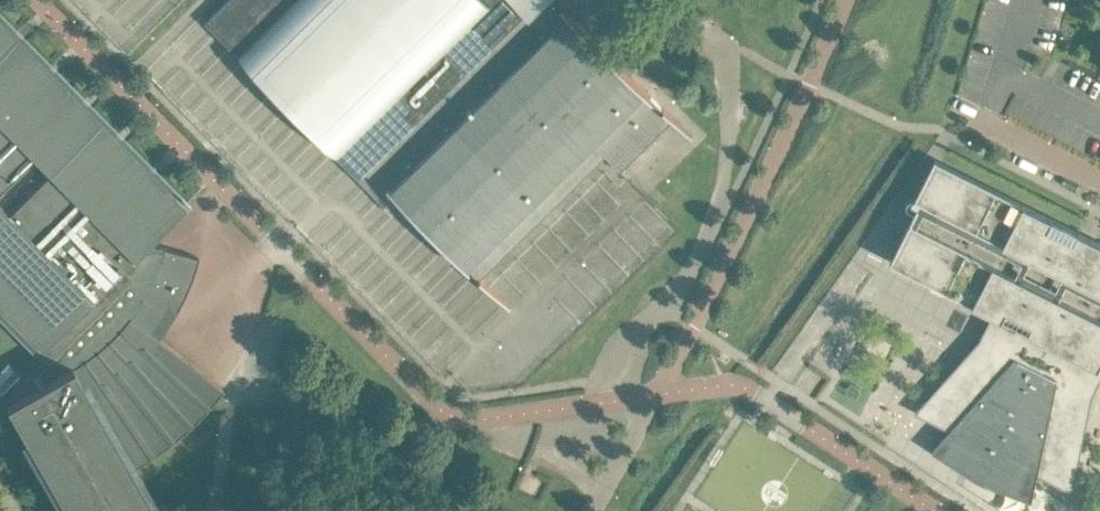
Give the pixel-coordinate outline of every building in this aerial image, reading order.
[(205,21),(245,61),(245,60),(319,136),(334,151),(333,152),(392,211),(393,210),(390,208),(400,198),(480,279),(606,154),(622,170),(623,169),(622,169),(674,118),(565,7),(560,11),(554,4),(550,0),(227,0),(205,21)] [(186,209),(0,22),(0,307),(43,350),(0,393),(0,394),(67,510),(156,510),(131,468),(140,463),(167,444),(192,422),(214,398),(222,389),(223,388),(151,332),(168,306),(177,309),(186,292),(193,275),(198,256),(164,247),(157,238),(186,209)] [(941,159),(935,156),(915,196),(920,199),(892,255),(890,260),(993,312),(980,338),(915,411),(950,428),(932,448),(932,449),(933,450),(975,478),(983,482),(1031,499),(1032,499),(1038,473),(1072,490),(1092,395),(1099,379),(1099,239),(941,159)]
